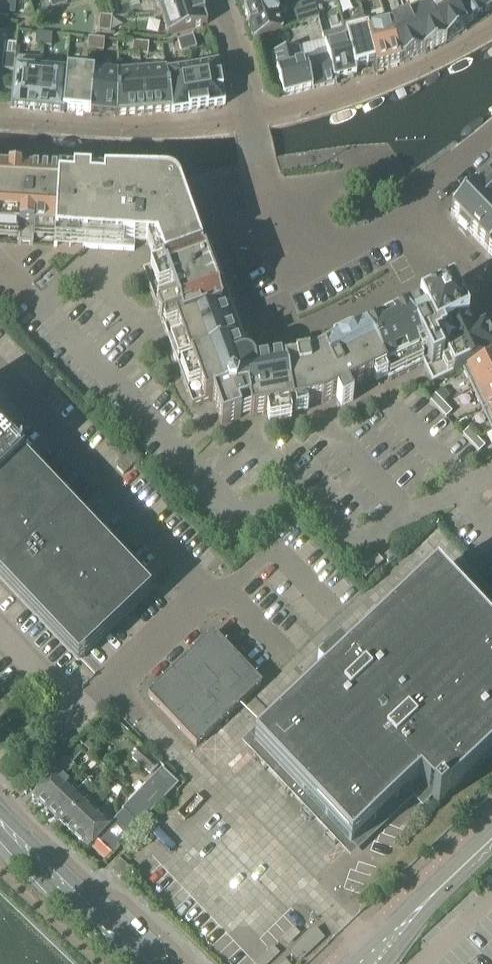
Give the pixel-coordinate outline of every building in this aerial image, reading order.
[(15,14),(16,0),(0,0),(0,13),(15,14)] [(51,10),(59,7),(57,0),(48,0),(51,10)] [(159,12),(196,0),(155,0),(159,12)] [(159,12),(167,37),(207,25),(199,0),(196,0),(159,12)] [(253,41),(282,30),(272,0),(239,0),(253,41)] [(465,25),(448,0),(427,0),(423,3),(445,43),(467,28),(465,25)] [(483,13),(474,0),(448,0),(465,25),(483,13)] [(491,7),(491,0),(474,0),(483,13),(491,7)] [(423,53),(445,43),(423,3),(404,11),(423,53)] [(317,11),(305,14),(307,22),(319,19),(317,11)] [(400,63),(423,53),(404,11),(385,20),(400,63)] [(112,18),(99,17),(98,25),(111,27),(112,18)] [(353,70),(355,70),(374,65),(364,20),(342,26),(343,31),(353,70)] [(375,69),(400,63),(385,20),(366,25),(376,64),(374,65),(375,69)] [(111,27),(98,25),(97,33),(110,34),(111,27)] [(355,70),(353,70),(343,31),(322,36),(327,59),(333,80),(335,80),(356,74),(355,70)] [(44,34),(36,34),(35,46),(43,47),(44,34)] [(52,35),(44,34),(43,47),(51,48),(52,35)] [(192,37),(185,39),(188,51),(196,49),(192,37)] [(96,39),(88,39),(87,51),(95,52),(96,39)] [(104,40),(96,39),(95,52),(103,53),(104,40)] [(185,39),(177,42),(181,54),(188,51),(185,39)] [(140,44),(132,43),(131,55),(139,56),(140,44)] [(148,44),(140,44),(139,56),(147,57),(148,44)] [(336,84),(335,80),(333,80),(327,59),(302,65),(297,48),(271,55),(282,98),(336,84)] [(3,54),(2,62),(14,63),(15,56),(3,54)] [(2,62),(1,70),(13,71),(13,67),(14,63),(2,62)] [(218,65),(191,69),(198,110),(224,105),(218,65)] [(40,70),(13,67),(13,71),(10,109),(37,111),(40,70)] [(166,73),(165,73),(171,112),(171,114),(198,110),(191,69),(166,73)] [(66,73),(65,73),(40,70),(37,111),(63,114),(63,111),(62,111),(66,73)] [(65,73),(66,73),(62,111),(63,111),(90,114),(94,73),(65,70),(65,73)] [(166,71),(141,73),(144,114),(171,112),(165,73),(166,73),(166,71)] [(117,75),(94,73),(90,114),(115,117),(117,75)] [(141,73),(117,75),(115,117),(144,114),(141,73)] [(0,174),(0,231),(18,232),(17,245),(32,246),(33,232),(54,234),(53,247),(56,248),(57,239),(77,241),(83,241),(86,181),(60,177),(0,174)] [(450,215),(491,258),(491,174),(450,215)] [(86,181),(83,241),(83,250),(133,252),(134,245),(155,246),(176,238),(174,232),(189,226),(179,199),(175,192),(167,186),(157,184),(116,182),(115,185),(86,181)] [(250,418),(292,411),(281,353),(261,357),(258,354),(252,351),(246,349),(226,294),(209,247),(190,254),(190,252),(163,262),(164,264),(141,272),(156,312),(158,318),(160,325),(161,325),(191,408),(212,401),(221,426),(240,419),(237,412),(248,408),(250,418)] [(360,322),(388,383),(423,366),(432,385),(466,369),(491,355),(491,345),(484,328),(472,334),(467,322),(451,289),(404,311),(400,303),(360,322)] [(304,349),(281,353),(292,411),(322,405),(336,398),(341,408),(352,402),(347,392),(384,375),(360,322),(304,349)] [(476,389),(491,381),(491,355),(466,369),(476,389)] [(476,389),(486,410),(491,407),(491,381),(476,389)] [(443,403),(434,395),(428,401),(437,409),(443,403)] [(451,412),(443,403),(437,409),(445,418),(451,412)] [(476,438),(467,429),(461,435),(469,444),(476,438)] [(484,447),(476,438),(469,444),(478,453),(484,447)] [(77,650),(137,594),(0,449),(0,569),(77,650)] [(382,557),(388,563),(393,558),(387,552),(382,557)] [(488,631),(435,575),(255,745),(350,846),(417,783),(438,805),(491,754),(491,635),(488,631)] [(212,633),(147,696),(195,747),(261,684),(212,633)] [(139,749),(131,759),(148,775),(157,765),(139,749)] [(56,772),(32,797),(42,807),(66,781),(63,778),(74,766),(65,757),(54,770),(56,772)] [(118,816),(117,816),(118,817),(111,824),(96,841),(111,855),(178,785),(161,769),(122,811),(123,811),(118,816)] [(66,781),(42,807),(58,822),(66,813),(67,813),(83,797),(66,781)] [(66,813),(58,822),(58,823),(59,822),(75,837),(99,812),(83,797),(67,813),(66,813)] [(99,812),(75,837),(88,850),(96,841),(111,824),(99,812)]
